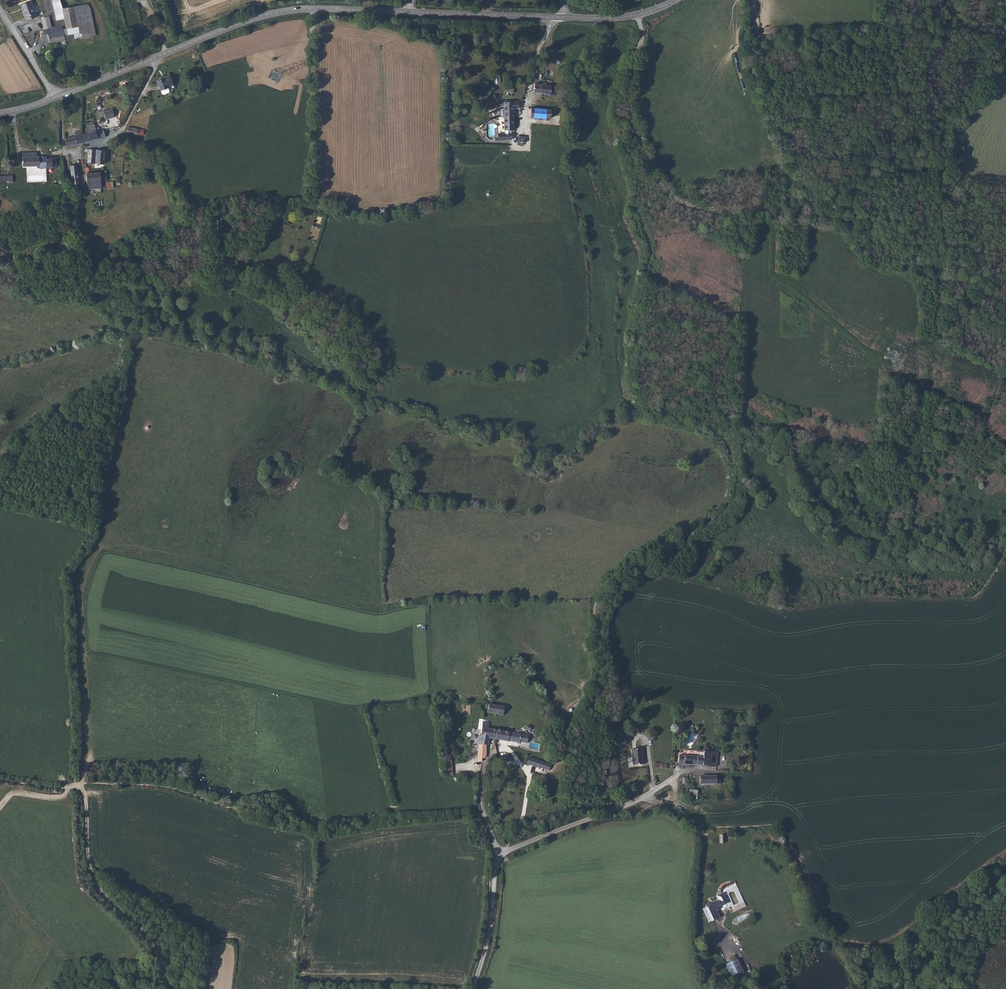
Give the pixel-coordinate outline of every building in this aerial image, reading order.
[(59,0),(52,0),(55,11),(62,9),(62,8),(59,0)] [(31,1),(20,4),(26,21),(37,17),(31,1)] [(88,5),(74,7),(77,27),(78,26),(80,37),(81,40),(96,37),(91,7),(88,5)] [(65,27),(65,29),(77,27),(74,7),(62,8),(62,9),(64,20),(65,27)] [(62,9),(55,11),(57,20),(64,20),(62,9)] [(65,29),(67,40),(80,37),(78,26),(77,27),(65,29)] [(41,44),(67,40),(65,29),(65,27),(52,29),(53,33),(43,35),(44,38),(40,39),(41,44)] [(749,35),(748,44),(760,45),(761,35),(749,35)] [(186,88),(182,79),(169,84),(174,96),(175,97),(181,95),(181,94),(180,90),(186,88)] [(543,91),(534,91),(534,100),(542,100),(543,91)] [(551,91),(543,91),(542,100),(551,100),(551,91)] [(506,125),(506,127),(515,127),(514,118),(520,117),(520,110),(506,111),(506,125)] [(110,115),(111,123),(120,121),(118,113),(110,115)] [(554,124),(554,116),(534,117),(535,125),(536,125),(543,124),(554,124)] [(93,136),(86,137),(87,145),(110,140),(109,134),(101,136),(99,126),(91,128),(93,136)] [(127,127),(126,134),(144,135),(144,129),(127,127)] [(515,127),(506,127),(506,139),(507,139),(507,143),(499,143),(499,149),(513,149),(513,142),(512,142),(512,139),(515,139),(515,127)] [(86,137),(85,133),(79,134),(80,139),(70,141),(71,149),(87,145),(86,137)] [(521,149),(521,155),(529,156),(530,144),(521,145),(521,149)] [(53,161),(52,154),(43,155),(42,151),(27,153),(30,170),(45,168),(45,171),(66,169),(65,160),(53,161)] [(109,153),(100,152),(99,166),(108,167),(109,153)] [(91,192),(105,191),(103,175),(93,176),(93,172),(93,173),(92,174),(91,175),(90,175),(90,174),(90,176),(91,192)] [(489,704),(487,713),(503,716),(504,707),(489,704)] [(488,723),(483,722),(480,736),(478,736),(477,744),(478,745),(478,757),(478,761),(482,761),(482,758),(485,758),(486,755),(486,745),(488,745),(489,738),(495,739),(497,730),(487,728),(488,723)] [(497,730),(495,739),(508,742),(508,741),(520,743),(521,734),(497,730)] [(643,764),(641,749),(631,750),(632,757),(629,758),(628,759),(628,764),(630,765),(633,765),(643,764)] [(703,757),(679,755),(678,764),(716,767),(717,752),(703,751),(703,757)] [(537,767),(545,769),(547,763),(529,757),(527,764),(537,767)] [(716,776),(700,776),(700,784),(720,784),(720,779),(718,779),(718,777),(716,777),(716,776)] [(682,790),(681,797),(689,798),(689,799),(697,799),(697,797),(698,797),(699,797),(700,796),(700,794),(699,793),(698,793),(698,790),(689,790),(682,790)] [(720,905),(717,903),(710,906),(709,905),(707,906),(708,908),(703,910),(711,924),(722,917),(717,910),(720,905)] [(736,959),(726,964),(732,978),(742,973),(736,959)]
